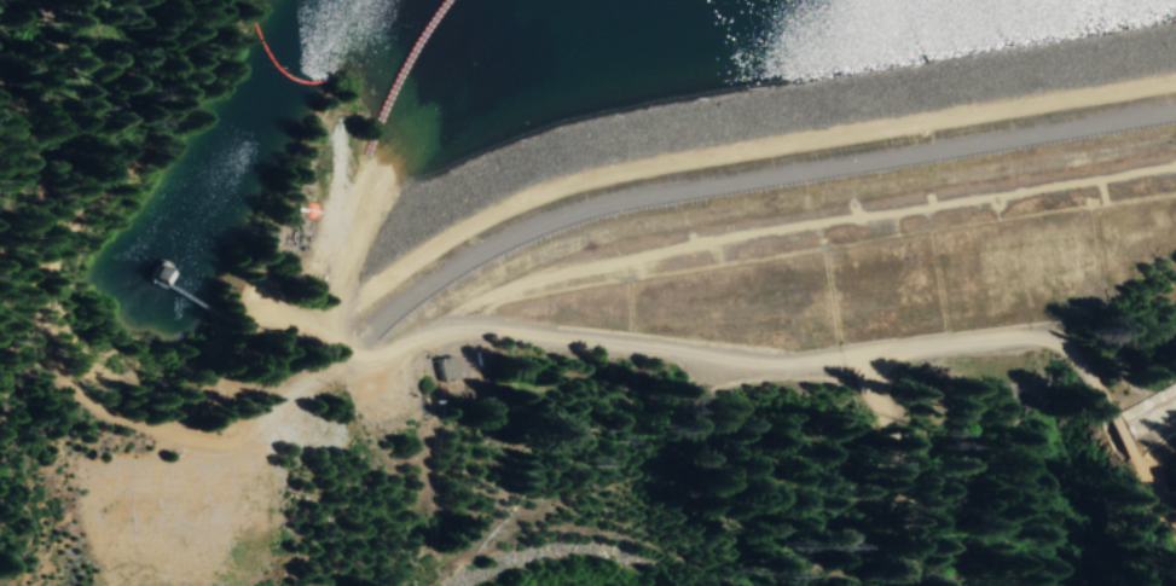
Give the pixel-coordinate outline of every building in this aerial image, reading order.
[(460,378),(454,355),(438,359),(444,382),(460,378)]
